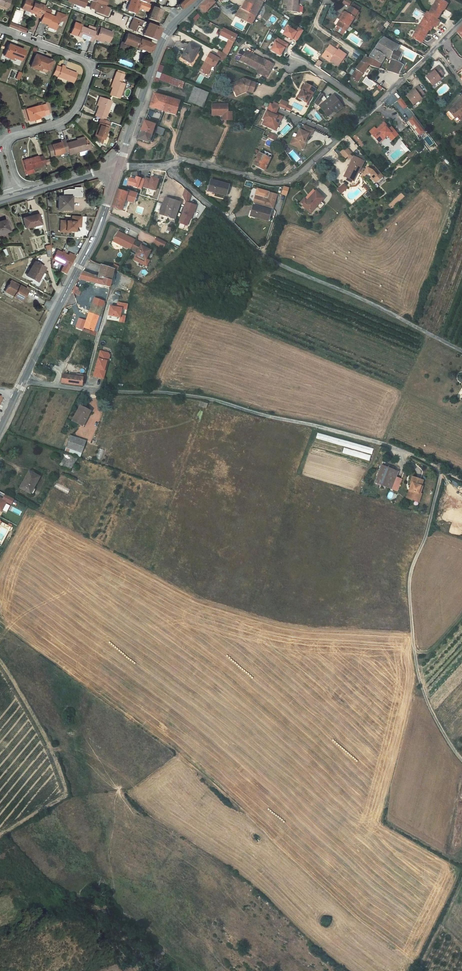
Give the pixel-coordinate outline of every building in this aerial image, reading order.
[(44,12),(45,7),(27,0),(25,0),(22,8),(36,14),(36,16),(42,18),(44,12)] [(160,9),(150,5),(150,4),(146,2),(140,0),(139,0),(138,1),(136,0),(129,0),(125,9),(134,13),(136,7),(148,11),(146,17),(155,21),(160,9)] [(216,1),(214,0),(207,0),(199,7),(205,13),(216,1)] [(247,9),(255,14),(262,0),(245,0),(241,6),(247,9)] [(285,10),(295,10),(296,0),(286,0),(285,10)] [(353,0),(350,4),(357,9),(360,5),(353,0)] [(429,11),(437,15),(438,16),(443,7),(444,8),(447,2),(444,0),(435,0),(429,11)] [(91,1),(89,7),(95,10),(98,3),(91,1)] [(109,7),(98,3),(95,10),(95,11),(105,15),(109,7)] [(340,18),(337,23),(346,28),(354,15),(356,12),(357,12),(359,9),(357,9),(350,4),(347,11),(343,8),(338,17),(340,18)] [(243,19),(247,9),(241,6),(238,5),(234,14),(243,19)] [(42,18),(41,21),(57,27),(60,20),(65,22),(67,15),(58,12),(56,16),(51,15),(52,11),(45,8),(44,12),(42,18)] [(243,19),(251,22),(255,14),(247,9),(243,19)] [(430,28),(437,15),(429,11),(428,10),(421,24),(428,27),(430,28)] [(157,32),(159,27),(132,16),(127,28),(141,34),(144,35),(154,39),(157,32)] [(11,22),(10,27),(26,33),(28,29),(11,22)] [(76,36),(79,27),(80,26),(73,23),(69,34),(74,36),(74,35),(76,36)] [(344,32),(346,28),(337,23),(335,26),(344,32)] [(428,27),(421,24),(419,23),(413,35),(421,40),(428,27)] [(288,25),(283,33),(292,38),(293,37),(297,40),(303,28),(300,26),(296,31),(288,25)] [(93,33),(79,27),(76,36),(76,37),(90,42),(91,39),(93,33)] [(229,38),(223,51),(228,54),(237,33),(224,27),(221,34),(229,38)] [(116,47),(116,49),(124,52),(127,44),(149,52),(151,45),(152,43),(130,35),(130,34),(122,31),(119,37),(120,37),(119,40),(116,47)] [(96,34),(93,33),(91,39),(94,41),(95,38),(108,44),(110,37),(97,32),(96,34)] [(275,41),(271,48),(279,54),(284,47),(285,47),(288,42),(278,36),(274,41),(275,41)] [(374,47),(386,54),(389,56),(394,48),(396,49),(399,45),(383,36),(376,43),(374,47)] [(198,48),(187,43),(181,57),(192,62),(198,48)] [(328,44),(324,50),(328,53),(325,56),(330,60),(331,58),(338,63),(346,52),(339,47),(336,50),(328,44)] [(10,45),(7,53),(15,56),(15,58),(22,60),(26,51),(10,45)] [(386,54),(374,47),(368,55),(382,62),(386,54)] [(400,52),(396,49),(391,57),(392,58),(388,69),(397,72),(401,62),(397,61),(400,52)] [(211,52),(202,71),(210,74),(212,70),(214,65),(216,66),(220,58),(225,60),(228,54),(223,51),(220,50),(217,55),(211,52)] [(267,61),(246,50),(243,56),(246,58),(245,61),(259,68),(257,71),(264,75),(264,74),(267,75),(274,62),(268,60),(267,61)] [(32,67),(41,70),(42,67),(49,69),(53,61),(36,55),(32,67)] [(382,62),(368,55),(367,57),(364,55),(356,66),(357,68),(363,72),(370,62),(380,66),(382,62)] [(432,70),(424,76),(431,85),(439,78),(438,77),(442,74),(436,65),(432,68),(432,70)] [(58,66),(54,75),(73,83),(77,73),(67,69),(68,67),(64,66),(63,68),(58,66)] [(363,72),(357,68),(352,75),(358,80),(363,72)] [(111,78),(105,93),(115,97),(120,82),(117,80),(119,73),(111,70),(109,77),(111,78)] [(184,87),(187,80),(164,70),(162,76),(161,79),(184,87)] [(233,83),(235,91),(240,89),(241,91),(246,89),(252,91),(255,82),(246,79),(233,83)] [(315,88),(305,83),(301,90),(302,91),(298,98),(306,103),(315,88)] [(414,89),(406,96),(412,104),(421,97),(420,96),(424,93),(417,85),(413,88),(414,89)] [(189,99),(203,106),(209,92),(194,86),(189,99)] [(321,89),(316,97),(320,100),(325,93),(321,89)] [(164,109),(168,96),(155,91),(151,105),(164,109)] [(343,105),(334,93),(320,104),(327,114),(334,108),(336,110),(343,105)] [(95,116),(100,118),(107,100),(98,96),(91,114),(95,116)] [(168,96),(164,109),(177,112),(181,99),(168,96)] [(405,105),(399,97),(395,100),(401,108),(405,105)] [(448,109),(453,116),(457,112),(459,115),(461,112),(461,97),(453,103),(454,104),(448,109)] [(279,104),(271,101),(263,117),(265,117),(263,122),(272,126),(278,124),(283,114),(276,111),(279,104)] [(213,103),(213,114),(219,114),(219,112),(224,112),(224,119),(229,119),(229,111),(229,103),(213,103)] [(27,108),(30,119),(49,113),(46,104),(41,106),(41,104),(27,108)] [(423,127),(412,113),(404,119),(408,124),(411,122),(414,126),(411,128),(415,133),(423,127)] [(101,124),(103,120),(100,118),(95,116),(93,121),(94,122),(89,135),(98,139),(104,125),(101,124)] [(156,123),(145,118),(142,128),(153,132),(156,123)] [(166,126),(159,123),(157,130),(164,132),(166,126)] [(294,135),(291,142),(300,146),(303,140),(304,141),(308,132),(309,133),(311,133),(314,127),(304,123),(302,129),(300,128),(296,136),(294,135)] [(378,124),(371,130),(377,137),(383,132),(385,134),(389,132),(394,137),(399,133),(391,124),(387,126),(385,124),(380,127),(378,124)] [(153,132),(142,128),(139,136),(150,140),(153,132)] [(303,147),(309,133),(308,132),(304,141),(303,140),(300,146),(303,147)] [(76,137),(65,140),(67,149),(68,151),(85,145),(83,136),(76,138),(76,137)] [(65,140),(63,137),(60,138),(60,139),(50,142),(47,143),(50,154),(53,153),(67,149),(65,140)] [(346,145),(341,150),(346,156),(348,154),(349,152),(351,151),(346,145)] [(267,167),(272,155),(260,150),(255,162),(267,167)] [(40,162),(45,160),(43,154),(37,156),(37,153),(22,158),(25,168),(40,164),(40,162)] [(363,158),(352,153),(352,155),(344,173),(350,176),(351,174),(356,176),(358,169),(359,167),(360,165),(363,158)] [(366,167),(363,172),(364,173),(367,174),(368,173),(372,177),(374,175),(377,179),(384,172),(373,160),(371,163),(374,166),(373,167),(367,165),(366,167)] [(138,175),(137,178),(131,176),(129,183),(144,188),(145,184),(147,178),(138,175)] [(147,178),(145,184),(158,189),(162,177),(154,175),(153,177),(148,175),(147,178)] [(229,185),(210,180),(207,190),(226,196),(229,185)] [(345,181),(338,188),(341,191),(349,184),(347,181),(345,181)] [(64,195),(71,196),(81,197),(82,187),(74,187),(74,188),(68,188),(64,189),(64,195)] [(317,190),(315,187),(306,197),(309,199),(317,190)] [(269,197),(270,191),(258,188),(257,193),(269,197)] [(189,191),(185,189),(183,195),(185,202),(178,224),(188,227),(190,219),(193,220),(197,205),(189,203),(191,196),(188,193),(189,191)] [(129,192),(120,190),(116,201),(114,207),(124,210),(127,200),(136,203),(139,193),(130,190),(129,192)] [(325,196),(317,190),(309,199),(306,197),(301,203),(311,211),(325,196)] [(257,193),(254,202),(274,207),(278,193),(270,191),(269,197),(257,193)] [(64,195),(59,195),(58,208),(71,209),(71,196),(64,195)] [(182,202),(169,198),(167,203),(166,202),(161,219),(168,222),(170,216),(177,218),(182,202)] [(272,209),(254,204),(252,213),(257,214),(256,215),(269,219),(272,209)] [(38,214),(22,220),(25,230),(42,224),(38,214)] [(71,220),(60,219),(60,224),(63,224),(63,229),(70,230),(75,230),(75,225),(75,223),(80,223),(81,215),(71,214),(71,220)] [(0,222),(0,234),(10,231),(5,220),(0,222)] [(136,239),(120,232),(116,241),(129,248),(129,247),(132,248),(140,252),(139,254),(148,259),(151,252),(150,249),(147,247),(143,245),(144,244),(136,240),(136,239)] [(159,237),(156,243),(165,247),(168,242),(159,237)] [(64,253),(59,251),(55,259),(65,264),(70,267),(74,258),(69,255),(66,254),(64,253)] [(148,259),(139,254),(136,259),(149,266),(151,260),(148,259)] [(46,266),(35,261),(27,277),(39,282),(46,266)] [(115,269),(102,265),(99,276),(102,277),(112,280),(115,269)] [(83,271),(79,278),(100,283),(102,277),(99,276),(83,271)] [(112,280),(102,277),(100,283),(110,286),(110,285),(110,284),(112,280)] [(26,290),(10,281),(4,290),(14,295),(13,297),(21,301),(26,290)] [(93,333),(104,304),(95,300),(86,323),(84,329),(93,333)] [(120,316),(122,309),(127,310),(128,304),(118,302),(117,308),(110,306),(108,315),(120,318),(119,322),(124,323),(125,317),(120,316)] [(84,329),(86,323),(79,320),(76,329),(83,331),(84,329)] [(107,355),(99,353),(92,378),(101,381),(106,363),(107,364),(109,358),(107,355)] [(62,375),(60,385),(74,387),(79,387),(81,377),(62,375)] [(89,412),(77,407),(69,423),(82,428),(89,412)] [(347,449),(371,454),(373,447),(315,433),(314,438),(327,441),(326,446),(335,448),(334,455),(345,457),(347,449)] [(80,455),(84,442),(68,436),(63,449),(80,455)] [(71,470),(76,458),(64,453),(59,465),(71,470)] [(396,470),(380,464),(373,481),(389,488),(394,476),(396,470)] [(41,477),(28,471),(20,486),(36,494),(39,488),(36,486),(41,477)] [(423,478),(411,475),(409,481),(411,482),(406,496),(415,499),(417,492),(420,493),(423,484),(421,484),(423,478)] [(400,479),(394,476),(389,488),(395,490),(400,479)] [(2,512),(6,504),(10,506),(14,499),(5,494),(3,499),(0,497),(0,511),(2,512)]
